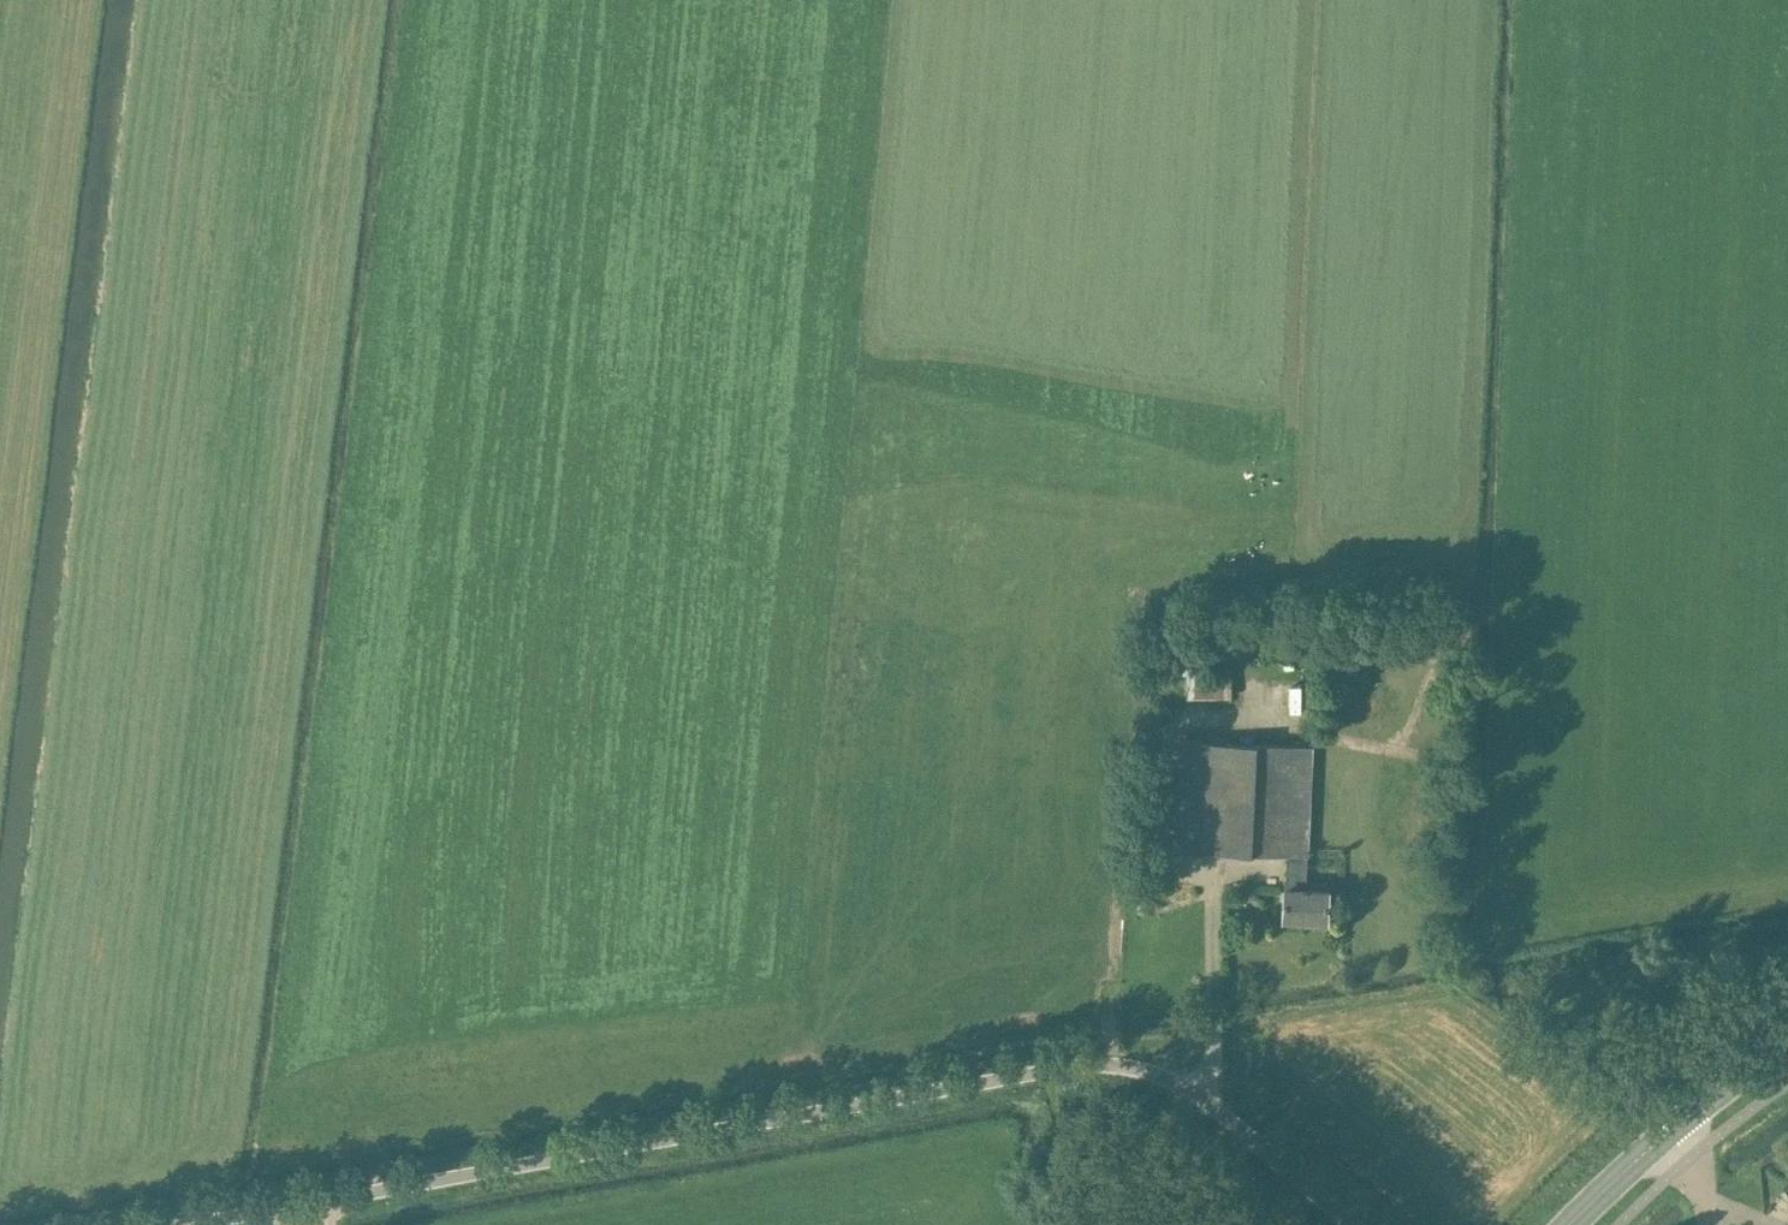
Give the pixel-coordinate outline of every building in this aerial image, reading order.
[(1189,667),(1188,696),(1231,697),(1232,668),(1189,667)] [(1307,889),(1308,855),(1309,855),(1314,745),(1179,739),(1174,848),(1287,854),(1285,888),(1284,918),(1328,920),(1330,889),(1307,889)]
